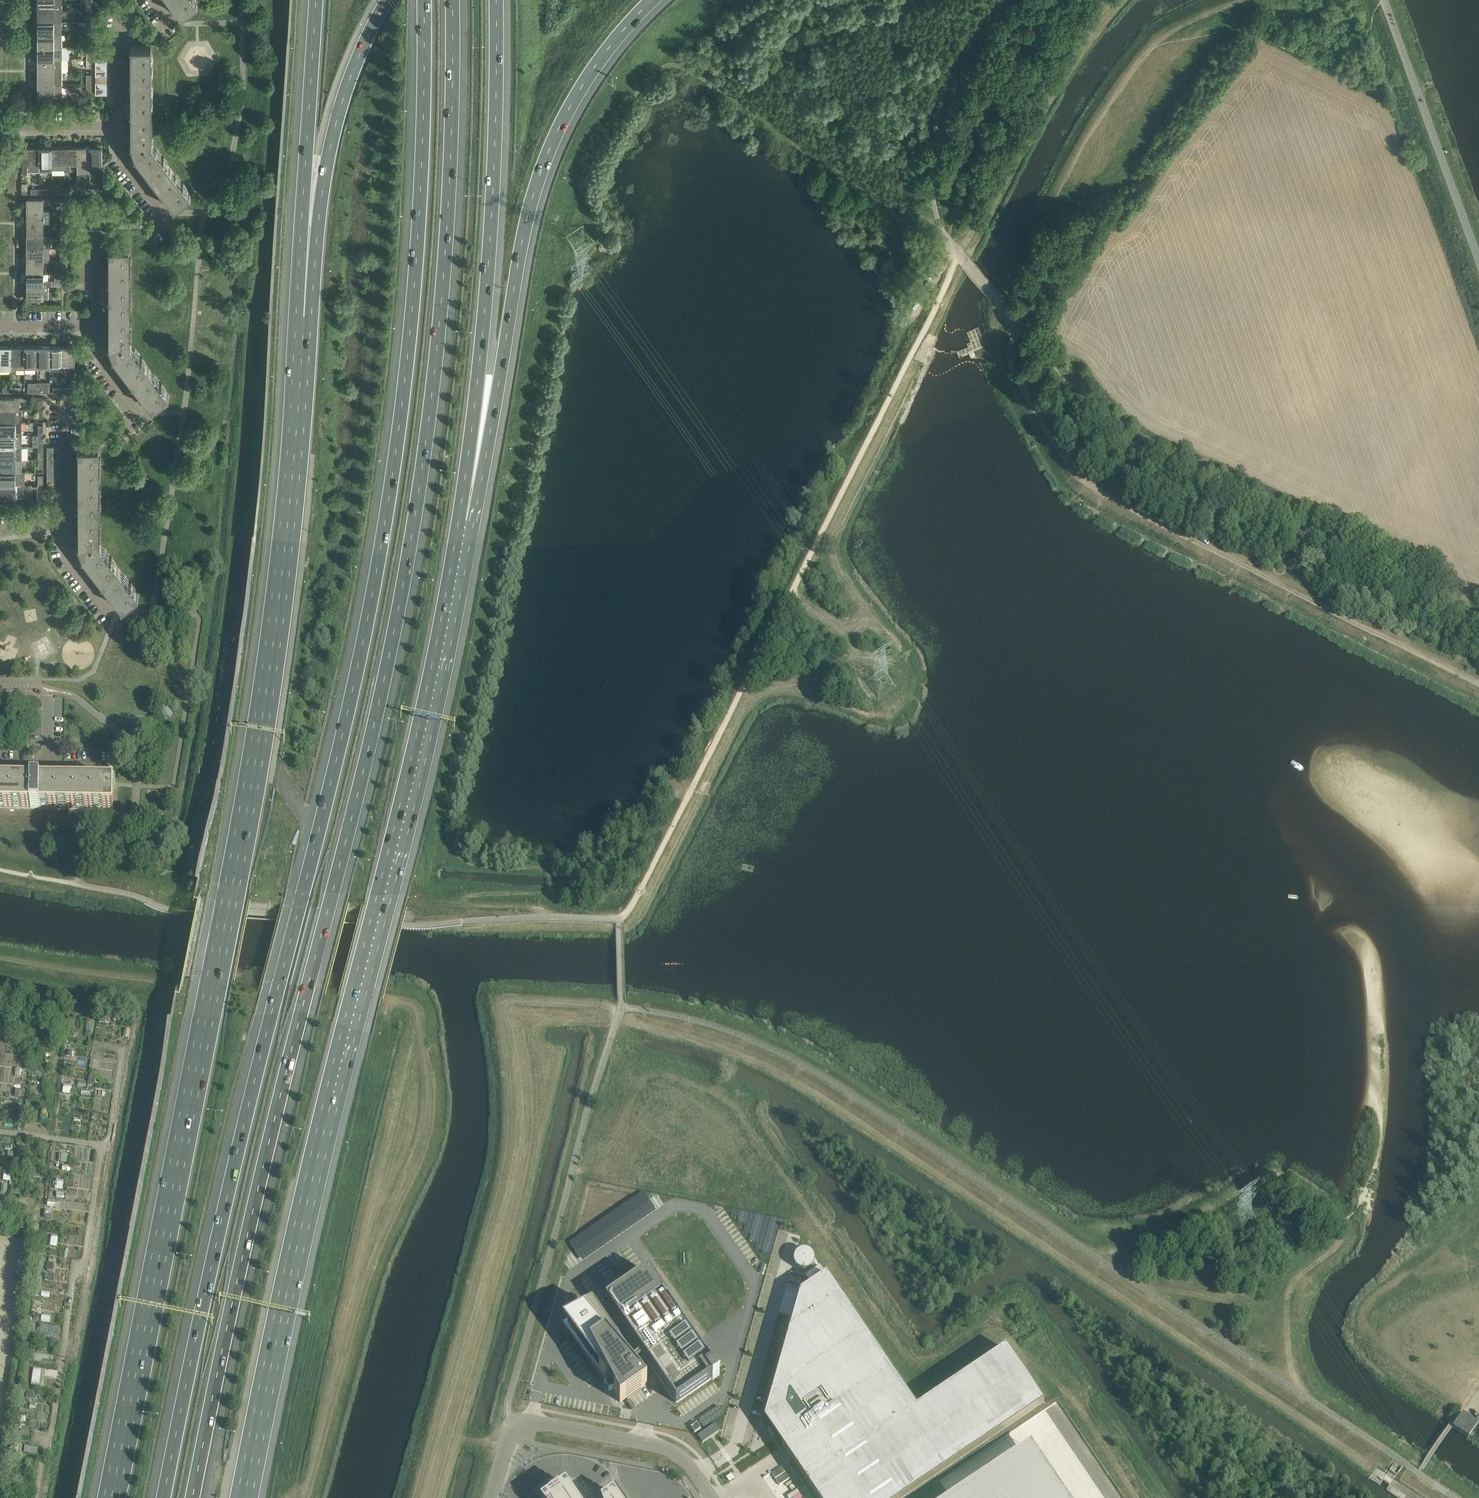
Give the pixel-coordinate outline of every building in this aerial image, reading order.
[(62,9),(62,0),(38,0),(38,9),(62,9)] [(181,15),(198,2),(196,0),(172,0),(182,13),(180,15),(181,15)] [(62,9),(38,9),(38,21),(62,21),(62,9)] [(38,21),(38,34),(62,34),(62,21),(38,21)] [(62,34),(38,34),(38,46),(62,46),(62,39),(65,39),(65,34),(62,34)] [(38,46),(38,59),(62,59),(62,46),(38,46)] [(173,207),(174,207),(191,194),(151,142),(151,46),(136,46),(130,46),(132,46),(133,143),(130,143),(133,143),(136,154),(134,155),(135,156),(137,155),(175,206),(173,207)] [(62,59),(38,59),(38,71),(62,71),(62,59)] [(62,84),(62,71),(38,71),(38,84),(62,84)] [(62,96),(62,84),(38,84),(38,96),(62,96)] [(40,147),(40,171),(52,170),(52,168),(52,146),(40,147)] [(52,168),(65,168),(65,146),(52,146),(52,168)] [(77,146),(65,146),(65,168),(65,170),(70,170),(70,163),(77,163),(77,146)] [(90,146),(77,146),(77,163),(77,170),(77,172),(90,172),(90,170),(90,167),(90,146)] [(90,146),(90,167),(103,167),(102,146),(90,146)] [(21,153),(22,171),(40,171),(40,147),(27,147),(27,153),(21,153)] [(27,197),(27,210),(43,210),(43,197),(27,197)] [(49,210),(43,210),(27,210),(27,223),(43,223),(49,223),(49,210)] [(27,223),(27,235),(43,235),(43,223),(27,223)] [(27,248),(43,248),(49,248),(49,235),(43,235),(27,235),(27,248)] [(152,407),(152,408),(169,395),(130,343),(130,246),(116,246),(108,246),(108,247),(111,247),(111,260),(109,261),(111,265),(111,293),(109,294),(111,299),(111,325),(109,326),(111,331),(111,343),(108,343),(108,344),(111,344),(114,354),(113,356),(115,355),(125,369),(124,371),(129,374),(145,394),(143,396),(148,399),(153,406),(152,407)] [(49,260),(49,248),(43,248),(27,248),(27,260),(43,260),(49,260)] [(43,273),(43,260),(27,260),(27,273),(43,273)] [(62,280),(43,280),(43,273),(27,273),(27,285),(57,285),(62,285),(62,280)] [(27,290),(25,290),(25,298),(43,298),(43,290),(49,290),(49,285),(27,285),(27,290)] [(12,370),(12,346),(0,346),(0,370),(12,370)] [(17,368),(25,368),(25,346),(12,346),(12,370),(17,370),(17,368)] [(37,368),(37,362),(37,346),(25,346),(25,368),(37,368)] [(50,368),(49,346),(37,346),(37,362),(37,368),(50,368)] [(62,370),(62,362),(62,346),(49,346),(50,368),(50,370),(62,370)] [(62,362),(75,362),(75,346),(62,346),(62,362)] [(0,396),(0,409),(19,409),(19,396),(0,396)] [(22,409),(19,409),(0,409),(0,422),(22,422),(22,409)] [(22,422),(0,422),(0,434),(22,434),(22,422)] [(22,434),(0,434),(0,447),(22,447),(22,434)] [(121,607),(122,608),(139,595),(100,543),(99,446),(85,446),(77,446),(77,447),(80,447),(80,460),(78,461),(80,466),(80,492),(78,493),(80,498),(80,524),(78,525),(80,530),(80,543),(78,543),(80,543),(84,554),(82,556),(84,555),(95,569),(94,570),(99,573),(114,594),(113,596),(118,599),(123,606),(121,607)] [(22,459),(28,459),(28,447),(22,447),(0,447),(0,459),(22,459)] [(22,472),(22,459),(0,459),(0,472),(22,472)] [(16,484),(24,484),(24,472),(22,472),(0,472),(0,484),(16,484)] [(0,484),(0,497),(24,497),(24,484),(16,484),(0,484)] [(167,704),(160,708),(166,719),(173,715),(167,704)] [(51,783),(48,783),(49,780),(20,774),(20,786),(0,785),(0,808),(113,810),(113,787),(51,786),(51,783)] [(64,1085),(63,1094),(72,1094),(72,1086),(64,1085)] [(75,1112),(73,1123),(90,1125),(92,1114),(83,1113),(83,1114),(75,1112)] [(64,1190),(65,1179),(58,1178),(57,1189),(64,1190)] [(765,1420),(818,1497),(906,1497),(1045,1404),(1007,1347),(917,1408),(827,1275),(821,1266),(805,1276),(812,1286),(801,1294),(765,1420)] [(649,1273),(607,1302),(637,1347),(642,1354),(630,1362),(629,1363),(632,1367),(645,1358),(676,1403),(712,1379),(713,1380),(720,1375),(713,1365),(712,1365),(649,1273)] [(563,1323),(605,1379),(607,1378),(609,1381),(605,1383),(609,1391),(613,1389),(615,1392),(620,1402),(647,1384),(639,1375),(632,1367),(629,1363),(630,1362),(606,1326),(592,1307),(571,1319),(563,1323)] [(31,1361),(54,1362),(54,1349),(32,1348),(31,1361)] [(33,1368),(32,1385),(40,1386),(42,1369),(33,1368)] [(699,1421),(703,1427),(704,1427),(705,1427),(723,1415),(724,1414),(724,1413),(720,1407),(719,1407),(718,1407),(700,1420),(699,1420),(699,1421)] [(1453,1426),(1452,1427),(1468,1437),(1470,1435),(1478,1423),(1476,1421),(1472,1418),(1469,1417),(1462,1412),(1462,1413),(1457,1420),(1455,1424),(1454,1425),(1453,1426)] [(701,1428),(697,1423),(691,1427),(694,1433),(701,1428)] [(698,1435),(703,1442),(718,1431),(714,1424),(698,1435)] [(1015,1454),(950,1497),(1045,1497),(1015,1454)] [(566,1484),(544,1497),(576,1497),(566,1484)]
